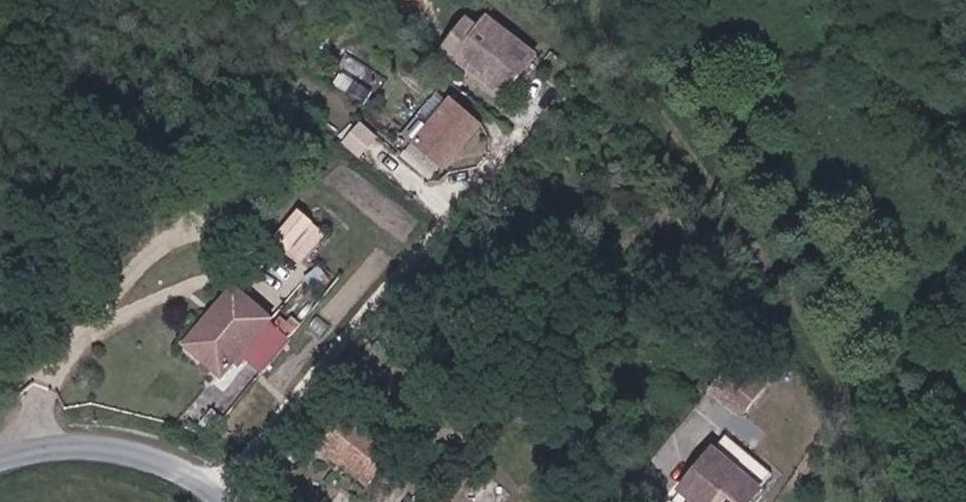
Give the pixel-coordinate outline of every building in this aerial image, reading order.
[(542,60),(494,24),(485,36),(533,72),(542,60)] [(485,36),(462,65),(510,102),(533,72),(485,36)] [(491,131),(459,107),(422,155),(454,179),(491,131)] [(320,244),(293,223),(270,250),(297,272),(320,244)] [(275,329),(237,300),(189,358),(227,386),(275,329)] [(703,389),(740,415),(766,376),(729,351),(703,389)] [(330,452),(354,473),(350,477),(375,499),(403,467),(355,424),(330,452)] [(714,454),(761,492),(774,476),(727,439),(714,454)] [(354,473),(330,452),(323,460),(347,480),(350,477),(354,473)] [(714,454),(683,493),(694,501),(753,501),(761,492),(714,454)]
